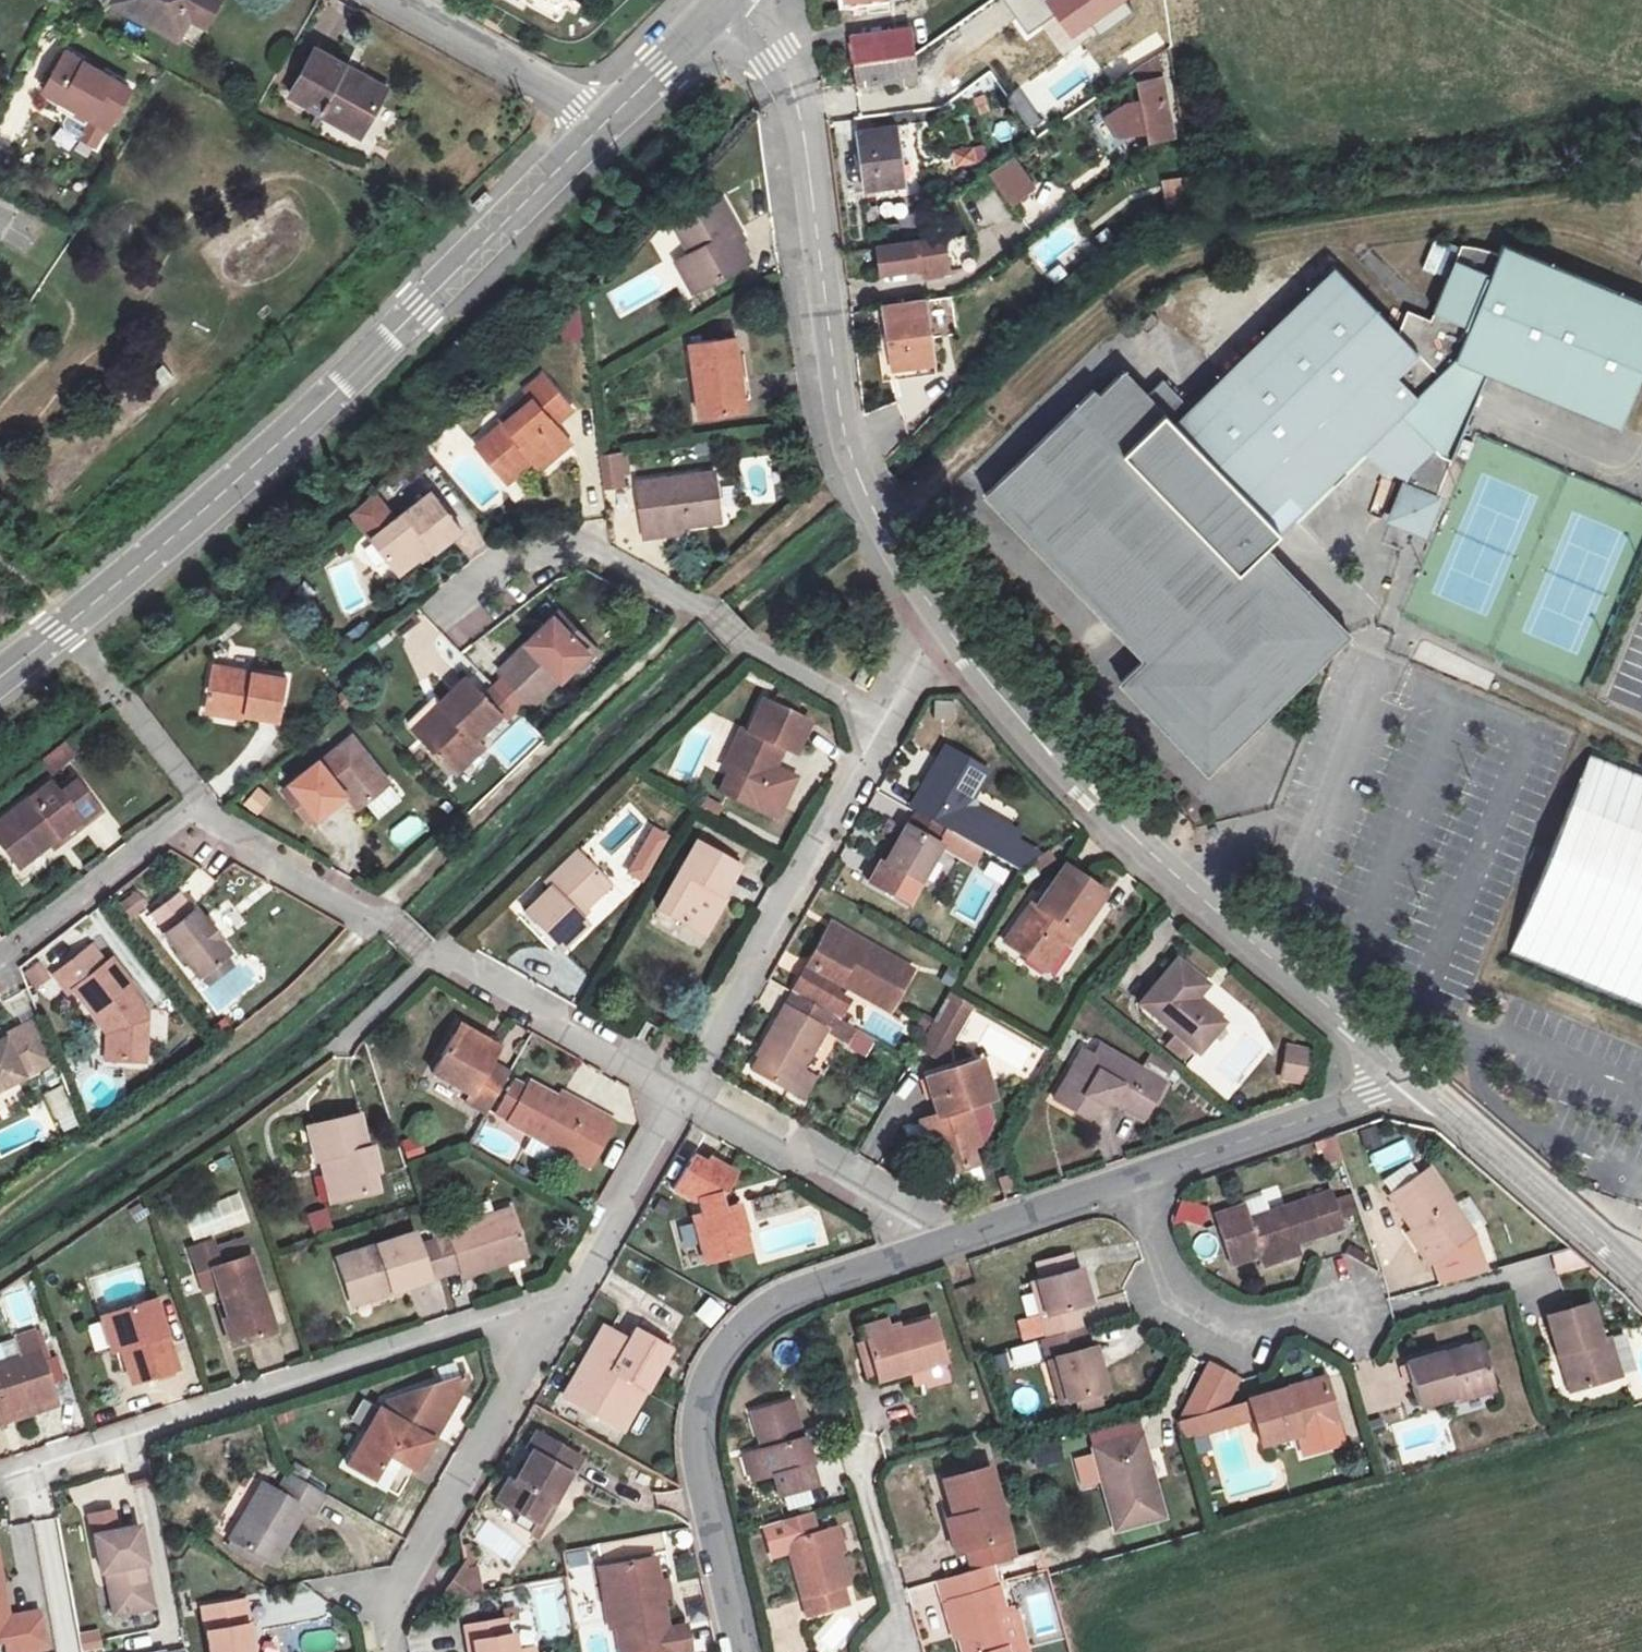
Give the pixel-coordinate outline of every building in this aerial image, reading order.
[(278,3),(273,0),(194,0),(184,18),(251,54),(278,3)] [(906,29),(905,25),(895,27),(895,31),(898,30),(899,36),(851,43),(854,64),(913,55),(909,29),(906,29)] [(131,89),(65,52),(44,92),(61,102),(88,117),(91,119),(105,126),(108,128),(131,89)] [(919,54),(920,79),(938,78),(937,53),(919,54)] [(394,92),(324,54),(300,100),(370,138),(394,92)] [(917,81),(913,55),(854,64),(857,85),(905,77),(906,83),(917,81)] [(1136,72),(1149,139),(1170,136),(1157,68),(1136,72)] [(1036,99),(1018,106),(1025,126),(1043,119),(1036,99)] [(88,117),(61,102),(56,110),(84,125),(88,117)] [(94,146),(105,126),(91,119),(80,137),(94,146)] [(896,125),(856,131),(864,189),(903,184),(896,125)] [(954,152),(956,164),(973,160),(971,148),(954,152)] [(990,172),(1013,206),(1038,189),(1015,155),(990,172)] [(1180,174),(1160,177),(1164,206),(1184,199),(1180,174)] [(680,203),(671,195),(663,205),(671,213),(680,203)] [(735,243),(729,233),(735,230),(738,228),(725,201),(675,228),(690,255),(677,262),(694,293),(752,260),(741,240),(735,243)] [(729,233),(735,243),(741,240),(735,230),(729,233)] [(926,272),(943,269),(938,237),(877,247),(881,270),(924,264),(926,272)] [(1445,277),(1456,245),(1433,238),(1423,269),(1445,277)] [(1086,250),(1077,241),(1050,265),(1059,276),(1086,250)] [(1367,456),(1407,473),(1389,518),(1421,530),(1484,372),(1617,425),(1641,361),(1641,301),(1499,245),(1495,254),(1492,252),(1478,248),(1467,246),(1464,245),(1459,245),(1430,320),(1406,311),(1397,333),(1333,268),(1173,423),(1177,427),(1154,449),(1146,441),(1102,483),(1085,466),(1049,500),(1087,540),(1076,552),(1162,640),(1157,645),(1185,671),(1189,667),(1199,679),(1207,671),(1212,677),(1219,672),(1213,665),(1221,658),(1210,647),(1222,635),(1224,637),(1270,591),(1264,585),(1271,577),(1251,556),(1291,518),(1297,524),(1367,456)] [(561,313),(563,336),(583,333),(578,295),(561,313)] [(887,341),(891,368),(935,362),(945,370),(940,339),(930,340),(925,300),(882,306),(887,341)] [(1151,311),(1138,322),(1146,331),(1158,319),(1151,311)] [(691,342),(699,414),(738,409),(736,398),(733,375),(742,375),(737,336),(691,342)] [(891,368),(887,341),(879,343),(883,379),(945,370),(935,362),(891,368)] [(733,375),(736,398),(750,396),(748,374),(742,375),(733,375)] [(521,421),(508,432),(501,423),(474,447),(504,483),(530,461),(538,470),(569,443),(553,424),(570,410),(542,376),(522,392),(525,396),(511,408),(514,412),(521,421)] [(508,432),(521,421),(514,412),(501,423),(508,432)] [(600,453),(604,485),(623,482),(622,472),(619,450),(600,453)] [(619,450),(622,472),(631,471),(628,450),(619,450)] [(664,526),(686,524),(721,519),(715,470),(638,480),(644,535),(665,532),(664,526)] [(375,491),(348,515),(367,536),(394,513),(375,491)] [(430,492),(369,537),(396,573),(429,548),(431,550),(458,530),(430,492)] [(665,532),(687,530),(686,524),(664,526),(665,532)] [(532,706),(576,664),(592,650),(558,614),(500,670),(505,676),(519,692),(527,701),(532,706)] [(592,650),(576,664),(582,670),(597,656),(592,650)] [(203,707),(277,720),(285,678),(210,665),(203,707)] [(491,689),(514,713),(527,701),(519,692),(505,676),(491,689)] [(449,719),(443,725),(440,720),(419,740),(452,776),(479,751),(471,742),(498,718),(463,682),(437,707),(449,719)] [(806,724),(760,702),(744,733),(726,772),(761,789),(780,750),(791,755),(806,724)] [(419,740),(440,720),(443,725),(449,719),(437,707),(411,733),(419,740)] [(738,730),(719,769),(726,772),(744,733),(738,730)] [(351,738),(280,792),(305,824),(342,796),(349,791),(360,805),(387,786),(351,738)] [(52,774),(76,755),(67,744),(43,762),(52,774)] [(956,819),(983,772),(941,746),(930,764),(936,767),(918,797),(921,799),(914,811),(942,827),(948,814),(956,819)] [(1595,749),(1511,958),(1641,1012),(1641,768),(1595,749)] [(930,764),(912,794),(918,797),(936,767),(930,764)] [(0,825),(0,840),(21,866),(52,842),(79,821),(83,825),(102,811),(77,778),(59,793),(52,784),(0,825)] [(259,816),(272,796),(256,786),(243,806),(259,816)] [(342,796),(353,811),(360,805),(349,791),(342,796)] [(398,846),(424,830),(414,814),(388,831),(398,846)] [(892,844),(882,862),(877,860),(865,881),(904,903),(937,846),(934,843),(941,832),(910,815),(904,826),(903,825),(892,844)] [(56,847),(83,825),(79,821),(52,842),(56,847)] [(950,834),(975,848),(981,836),(957,822),(950,834)] [(644,884),(669,834),(651,825),(626,875),(644,884)] [(941,832),(934,843),(937,846),(942,848),(950,834),(942,830),(941,832)] [(942,848),(967,863),(975,848),(950,834),(942,848)] [(888,841),(877,860),(882,862),(892,844),(888,841)] [(695,933),(715,897),(721,900),(739,869),(696,844),(657,912),(695,933)] [(1035,869),(1050,859),(1043,849),(1029,860),(1035,869)] [(574,854),(543,885),(548,890),(579,860),(574,854)] [(575,918),(606,887),(579,860),(548,890),(523,914),(559,951),(583,927),(575,918)] [(1051,958),(1070,930),(1074,932),(1104,890),(1064,863),(1035,905),(1030,903),(1003,943),(1029,960),(1037,949),(1051,958)] [(127,923),(148,906),(135,890),(114,907),(127,923)] [(165,938),(200,985),(233,960),(223,946),(225,943),(211,924),(209,926),(199,913),(197,914),(183,896),(154,919),(168,936),(165,938)] [(715,897),(695,933),(704,939),(725,903),(721,900),(715,897)] [(827,934),(866,957),(871,949),(827,923),(805,961),(809,963),(827,934)] [(835,981),(884,1008),(907,970),(871,949),(866,957),(827,934),(809,963),(805,961),(787,992),(833,1017),(841,1003),(827,994),(835,981)] [(101,1017),(115,1035),(113,1063),(146,1065),(149,1011),(138,1011),(126,996),(135,990),(113,961),(106,966),(93,947),(54,978),(69,996),(74,992),(96,1021),(101,1017)] [(1029,960),(1043,969),(1051,958),(1037,949),(1029,960)] [(39,959),(21,971),(35,990),(52,978),(39,959)] [(1185,1044),(1195,1053),(1220,1022),(1192,996),(1202,985),(1174,961),(1138,1005),(1173,1034),(1185,1044)] [(149,1011),(135,990),(126,996),(138,1011),(149,1011)] [(786,1090),(820,1030),(828,1015),(787,992),(758,1045),(761,1047),(749,1068),(786,1090)] [(914,1047),(938,1063),(976,1008),(952,992),(914,1047)] [(109,1038),(107,1062),(113,1063),(115,1035),(101,1017),(96,1021),(109,1038)] [(0,1042),(0,1089),(55,1062),(39,1020),(2,1038),(4,1041),(0,1042)] [(456,1034),(495,1056),(499,1049),(460,1026),(456,1034)] [(666,1052),(673,1040),(661,1033),(655,1045),(666,1052)] [(432,1074),(471,1096),(467,1103),(486,1114),(510,1074),(491,1063),(495,1056),(456,1034),(432,1074)] [(1185,1044),(1173,1034),(1163,1045),(1176,1055),(1185,1044)] [(1101,1105),(1112,1104),(1116,1097),(1146,1115),(1164,1083),(1099,1045),(1093,1057),(1083,1074),(1073,1068),(1053,1101),(1091,1123),(1101,1105)] [(1311,1051),(1285,1047),(1280,1080),(1306,1084),(1311,1051)] [(1083,1051),(1073,1068),(1083,1074),(1093,1057),(1083,1051)] [(1151,1053),(1144,1066),(1167,1078),(1174,1067),(1151,1053)] [(974,1146),(963,1110),(992,1102),(980,1062),(924,1079),(936,1118),(928,1120),(932,1132),(921,1134),(934,1178),(972,1166),(967,1149),(974,1146)] [(507,1124),(587,1170),(613,1125),(589,1111),(587,1115),(531,1083),(528,1089),(515,1081),(499,1110),(511,1118),(507,1124)] [(1112,1104),(1142,1122),(1146,1115),(1116,1097),(1112,1104)] [(335,1160),(338,1172),(332,1174),(340,1203),(375,1195),(370,1176),(377,1174),(370,1150),(364,1151),(356,1117),(306,1129),(314,1165),(317,1165),(335,1160)] [(918,1122),(921,1134),(932,1132),(928,1120),(918,1122)] [(1374,1176),(1412,1157),(1404,1140),(1366,1158),(1374,1176)] [(690,1217),(700,1251),(714,1247),(718,1260),(748,1250),(735,1203),(729,1205),(721,1207),(717,1193),(724,1191),(735,1174),(708,1158),(704,1164),(692,1157),(673,1189),(692,1200),(696,1200),(700,1214),(690,1217)] [(317,1165),(327,1207),(340,1203),(332,1174),(338,1172),(335,1160),(317,1165)] [(1390,1195),(1412,1229),(1425,1248),(1418,1252),(1428,1266),(1434,1262),(1442,1284),(1479,1273),(1466,1239),(1472,1234),(1428,1169),(1390,1195)] [(729,1205),(724,1191),(717,1193),(721,1207),(729,1205)] [(1282,1248),(1294,1245),(1341,1230),(1329,1192),(1247,1219),(1262,1267),(1285,1259),(1282,1248)] [(1341,1220),(1355,1217),(1352,1195),(1337,1197),(1341,1220)] [(1176,1201),(1173,1222),(1206,1227),(1209,1206),(1176,1201)] [(326,1209),(306,1213),(311,1233),(331,1228),(326,1209)] [(463,1278),(506,1264),(503,1257),(523,1250),(511,1211),(447,1231),(450,1241),(434,1246),(445,1277),(461,1272),(463,1278)] [(1425,1248),(1412,1229),(1406,1234),(1418,1252),(1425,1248)] [(1472,1234),(1466,1239),(1479,1273),(1486,1272),(1472,1234)] [(352,1300),(390,1287),(392,1295),(429,1283),(418,1252),(413,1236),(339,1260),(352,1300)] [(220,1260),(248,1251),(244,1240),(217,1248),(220,1260)] [(1294,1245),(1282,1248),(1285,1259),(1296,1255),(1294,1245)] [(445,1277),(434,1246),(418,1252),(429,1283),(445,1277)] [(714,1247),(700,1251),(704,1264),(718,1260),(714,1247)] [(1364,1248),(1349,1248),(1349,1271),(1364,1271),(1364,1248)] [(506,1264),(525,1257),(523,1250),(503,1257),(506,1264)] [(1036,1281),(1047,1316),(1041,1317),(1047,1337),(1080,1328),(1074,1308),(1090,1303),(1079,1269),(1074,1270),(1070,1254),(1036,1263),(1040,1280),(1036,1281)] [(211,1268),(227,1318),(231,1317),(239,1344),(274,1332),(249,1255),(211,1268)] [(1031,1282),(1041,1317),(1047,1316),(1036,1281),(1031,1282)] [(390,1287),(352,1300),(354,1308),(392,1295),(390,1287)] [(275,1323),(286,1321),(279,1290),(268,1293),(275,1323)] [(693,1317),(710,1329),(724,1310),(708,1298),(693,1317)] [(119,1350),(131,1385),(175,1370),(153,1299),(113,1312),(124,1348),(119,1350)] [(1618,1375),(1607,1339),(1599,1341),(1589,1304),(1546,1316),(1557,1354),(1566,1352),(1576,1387),(1618,1375)] [(124,1348),(113,1312),(99,1317),(111,1353),(119,1350),(124,1348)] [(221,1320),(229,1347),(239,1344),(231,1317),(227,1318),(221,1320)] [(875,1376),(876,1381),(909,1371),(944,1362),(932,1321),(864,1339),(865,1344),(875,1376)] [(1080,1328),(1047,1337),(1043,1338),(1050,1361),(1057,1359),(1068,1401),(1078,1398),(1081,1409),(1101,1404),(1098,1393),(1107,1390),(1095,1347),(1088,1349),(1082,1327),(1080,1328)] [(0,1362),(0,1417),(53,1400),(38,1350),(33,1332),(16,1338),(16,1339),(21,1356),(0,1362)] [(607,1333),(580,1379),(575,1376),(561,1399),(619,1431),(665,1351),(633,1332),(626,1344),(607,1333)] [(0,1344),(0,1362),(21,1356),(16,1339),(0,1344)] [(1480,1343),(1441,1354),(1444,1362),(1482,1350),(1480,1343)] [(856,1347),(866,1379),(875,1376),(865,1344),(856,1347)] [(1444,1362),(1441,1354),(1440,1353),(1404,1363),(1417,1407),(1451,1397),(1453,1402),(1494,1390),(1482,1350),(1444,1362)] [(1566,1352),(1557,1354),(1568,1389),(1576,1387),(1566,1352)] [(1050,1361),(1061,1403),(1068,1401),(1057,1359),(1050,1361)] [(944,1362),(909,1371),(914,1391),(949,1381),(944,1362)] [(454,1364),(430,1369),(433,1382),(457,1377),(454,1364)] [(1236,1380),(1207,1364),(1177,1423),(1178,1426),(1219,1414),(1236,1380)] [(1340,1438),(1322,1378),(1247,1400),(1249,1405),(1252,1418),(1260,1445),(1296,1435),(1301,1450),(1307,1454),(1336,1445),(1340,1438)] [(56,1408),(53,1400),(0,1417),(0,1426),(56,1408)] [(800,1437),(790,1401),(750,1413),(761,1449),(751,1451),(759,1478),(772,1474),(777,1496),(815,1485),(809,1465),(811,1463),(803,1437),(800,1437)] [(1239,1408),(1243,1420),(1252,1418),(1249,1405),(1239,1408)] [(1221,1413),(1225,1426),(1243,1420),(1239,1408),(1221,1413)] [(379,1410),(347,1467),(371,1482),(387,1455),(414,1471),(432,1440),(379,1410)] [(1178,1426),(1181,1438),(1225,1426),(1221,1413),(1219,1414),(1178,1426)] [(530,1454),(513,1483),(508,1480),(495,1503),(517,1515),(532,1524),(533,1524),(545,1503),(553,1507),(555,1503),(553,1501),(567,1475),(570,1477),(580,1459),(534,1434),(525,1451),(530,1454)] [(1145,1452),(1140,1436),(1094,1448),(1115,1530),(1162,1516),(1152,1480),(1145,1482),(1138,1454),(1145,1452)] [(1031,1444),(1038,1472),(1064,1465),(1058,1438),(1031,1444)] [(751,1451),(743,1454),(751,1480),(759,1478),(751,1451)] [(957,1517),(965,1549),(971,1570),(990,1565),(1014,1558),(987,1467),(940,1480),(951,1518),(957,1517)] [(265,1561),(279,1537),(286,1541),(289,1536),(305,1508),(316,1515),(327,1494),(288,1472),(277,1492),(263,1484),(231,1540),(265,1561)] [(808,1492),(782,1500),(786,1511),(812,1503),(808,1492)] [(535,1538),(553,1507),(545,1503),(533,1524),(532,1524),(517,1515),(512,1525),(535,1538)] [(845,1586),(836,1553),(828,1529),(812,1534),(807,1513),(779,1521),(807,1617),(845,1606),(840,1587),(845,1586)] [(957,1517),(951,1518),(944,1520),(953,1553),(965,1549),(957,1517)] [(41,1564),(62,1561),(56,1518),(35,1522),(41,1564)] [(147,1563),(140,1526),(95,1536),(102,1572),(106,1572),(115,1616),(154,1608),(145,1564),(147,1563)] [(828,1529),(836,1553),(842,1552),(835,1527),(828,1529)] [(272,1565),(286,1541),(279,1537),(265,1561),(272,1565)] [(610,1628),(613,1645),(615,1645),(616,1651),(669,1651),(683,1649),(679,1627),(660,1630),(654,1597),(652,1581),(648,1559),(607,1566),(612,1592),(604,1594),(610,1628)] [(435,1600),(468,1593),(462,1562),(435,1600)] [(962,1651),(1007,1651),(1005,1646),(989,1589),(996,1587),(990,1565),(971,1570),(936,1580),(944,1603),(949,1601),(962,1651)] [(612,1592),(607,1566),(593,1569),(604,1629),(610,1628),(604,1594),(612,1592)] [(654,1597),(663,1596),(660,1580),(652,1581),(654,1597)] [(989,1589),(1005,1646),(1019,1642),(1011,1613),(1004,1615),(996,1587),(989,1589)] [(9,1621),(2,1588),(0,1589),(0,1609),(3,1623),(9,1621)] [(239,1601),(201,1608),(208,1651),(249,1651),(239,1601)] [(820,1651),(836,1651),(860,1628),(843,1611),(811,1642),(820,1651)] [(472,1651),(533,1651),(532,1646),(513,1649),(510,1632),(505,1633),(502,1616),(461,1623),(464,1642),(470,1641),(472,1651)]
